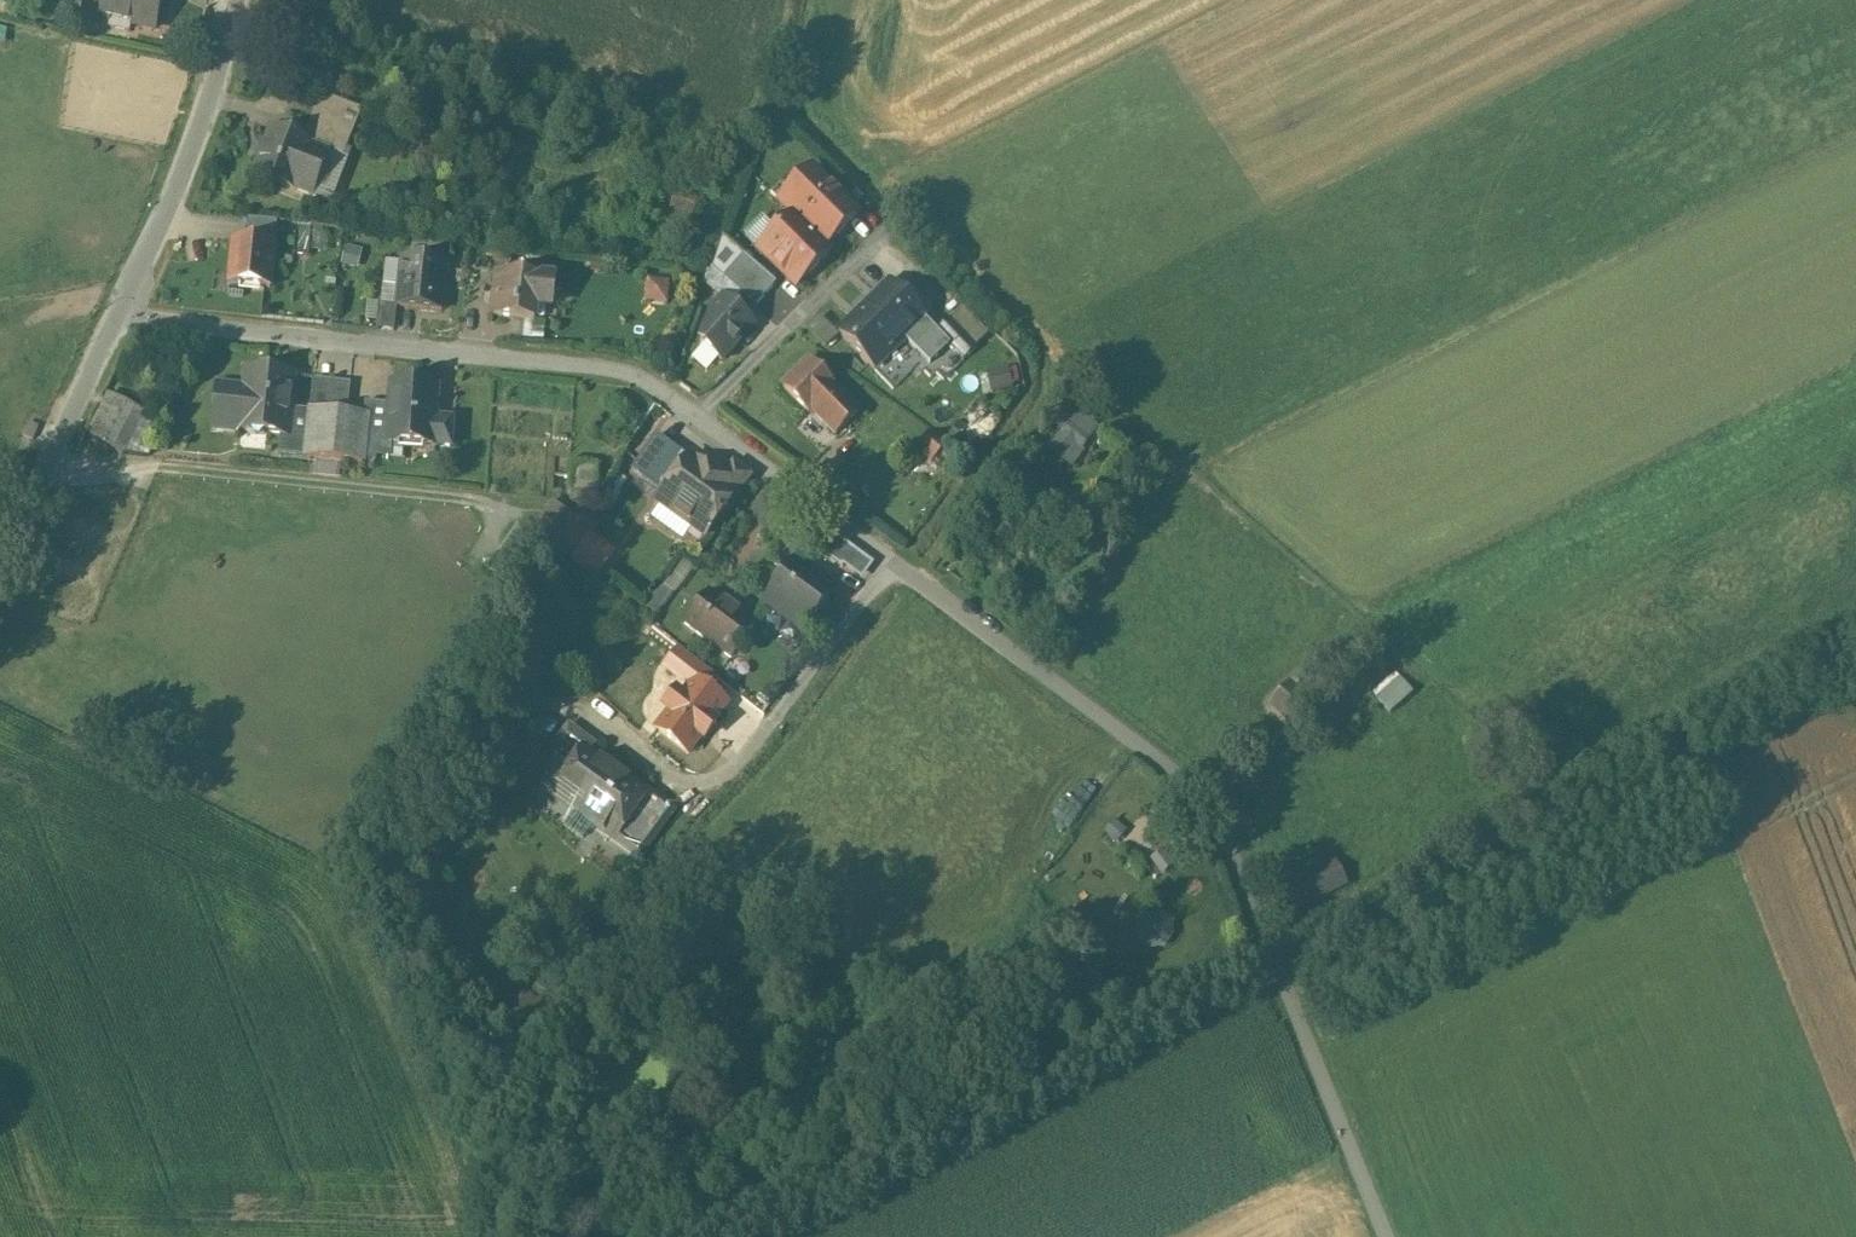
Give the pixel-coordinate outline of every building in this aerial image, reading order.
[(83,15),(111,21),(110,29),(127,33),(129,25),(153,30),(160,0),(86,0),(83,15)] [(362,112),(321,95),(309,124),(350,140),(362,112)] [(350,140),(309,124),(302,141),(330,153),(330,154),(343,159),(350,140)] [(302,141),(272,130),(253,176),(295,192),(312,199),(330,154),(330,153),(302,141)] [(858,216),(813,170),(780,203),(794,217),(826,249),(858,216)] [(826,249),(794,217),(759,251),(796,288),(831,254),(826,249)] [(311,230),(296,229),(294,257),(308,258),(310,237),(311,230)] [(320,238),(310,237),(308,258),(308,259),(318,260),(320,238)] [(275,247),(234,243),(229,286),(270,291),(275,247)] [(776,285),(743,256),(723,279),(755,308),(776,285)] [(447,265),(402,261),(399,289),(397,307),(397,308),(441,313),(447,265)] [(668,303),(671,279),(646,276),(643,299),(668,303)] [(553,284),(498,278),(493,319),(534,324),(536,307),(550,309),(553,284)] [(890,284),(838,334),(874,371),(926,321),(890,284)] [(399,289),(384,288),(383,305),(396,307),(397,307),(399,289)] [(723,299),(711,313),(701,344),(721,362),(753,326),(723,299)] [(383,305),(380,305),(378,330),(393,332),(396,307),(383,305)] [(976,350),(949,322),(937,334),(964,362),(976,350)] [(810,362),(783,389),(809,415),(812,412),(835,436),(858,414),(834,390),(836,388),(810,362)] [(1016,367),(987,369),(988,388),(1017,386),(1016,367)] [(292,379),(248,374),(246,393),(218,390),(214,430),(280,438),(290,439),(293,417),(295,401),(290,401),(292,379)] [(315,381),(311,419),(306,459),(306,460),(342,464),(347,416),(350,385),(315,381)] [(436,389),(392,386),(391,408),(388,445),(436,448),(436,447),(451,448),(453,422),(434,420),(436,389)] [(107,396),(88,436),(125,454),(144,413),(107,396)] [(391,408),(367,406),(366,417),(367,418),(362,461),(374,462),(375,457),(387,458),(388,445),(391,408)] [(1043,442),(1064,464),(1101,428),(1081,406),(1043,442)] [(366,417),(347,416),(342,464),(362,466),(362,461),(367,418),(366,417)] [(293,417),(290,439),(280,438),(278,456),(306,459),(311,419),(293,417)] [(929,433),(916,448),(931,462),(945,447),(929,433)] [(688,460),(657,437),(632,471),(663,494),(688,460)] [(738,493),(690,458),(688,460),(663,494),(657,502),(705,537),(738,493)] [(570,462),(571,497),(596,496),(595,461),(570,462)] [(855,551),(825,528),(812,545),(812,546),(842,568),(855,551)] [(591,533),(571,560),(597,580),(618,553),(591,533)] [(797,536),(774,567),(785,576),(794,564),(795,565),(810,544),(812,546),(812,545),(797,536)] [(795,565),(794,564),(785,576),(767,601),(780,611),(777,615),(790,625),(793,621),(805,630),(832,593),(818,582),(816,576),(808,575),(795,565)] [(662,586),(639,617),(650,625),(674,594),(662,586)] [(755,626),(710,592),(709,591),(684,624),(730,659),(755,626)] [(695,681),(704,688),(713,675),(678,649),(664,667),(690,687),(695,681)] [(716,722),(728,706),(704,688),(695,681),(690,687),(683,697),(676,691),(662,710),(669,716),(657,732),(689,757),(702,740),(706,743),(720,725),(716,722)] [(594,748),(568,728),(549,754),(558,761),(559,760),(575,772),(590,751),(591,752),(594,748)] [(591,752),(590,751),(575,772),(559,760),(558,761),(540,786),(575,812),(593,825),(634,855),(668,809),(591,752)] [(593,825),(575,812),(564,827),(582,840),(593,825)] [(1293,910),(1346,887),(1333,858),(1280,881),(1293,910)] [(1165,906),(1134,918),(1144,947),(1176,935),(1165,906)]
